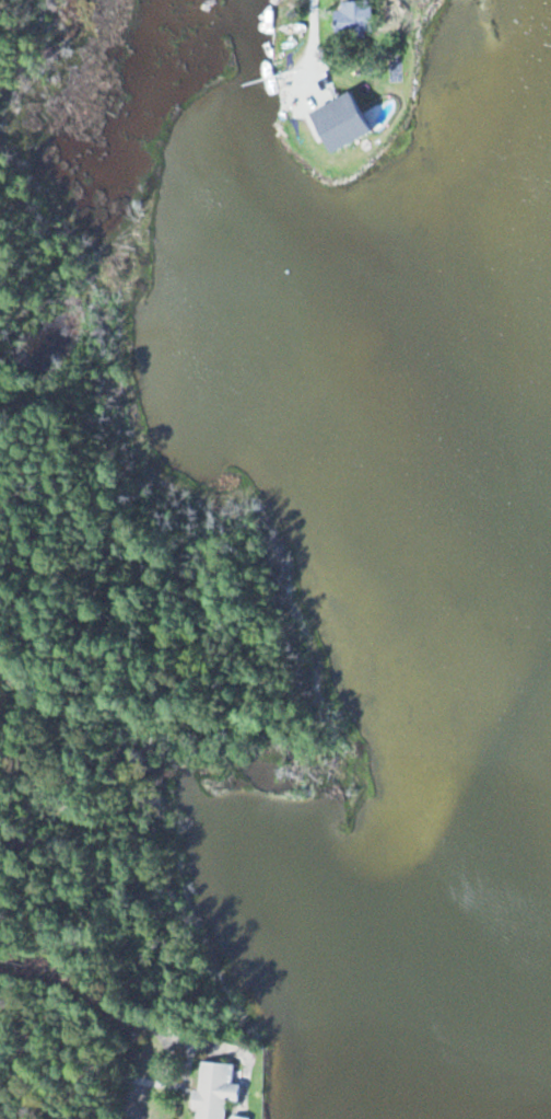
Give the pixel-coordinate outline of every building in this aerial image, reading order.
[(369,2),(340,2),(340,11),(332,11),(332,33),(369,33),(369,2)] [(226,1102),(240,1103),(241,1084),(220,1082),(221,1064),(199,1063),(198,1091),(191,1091),(190,1111),(195,1111),(195,1118),(225,1118),(226,1102)]
